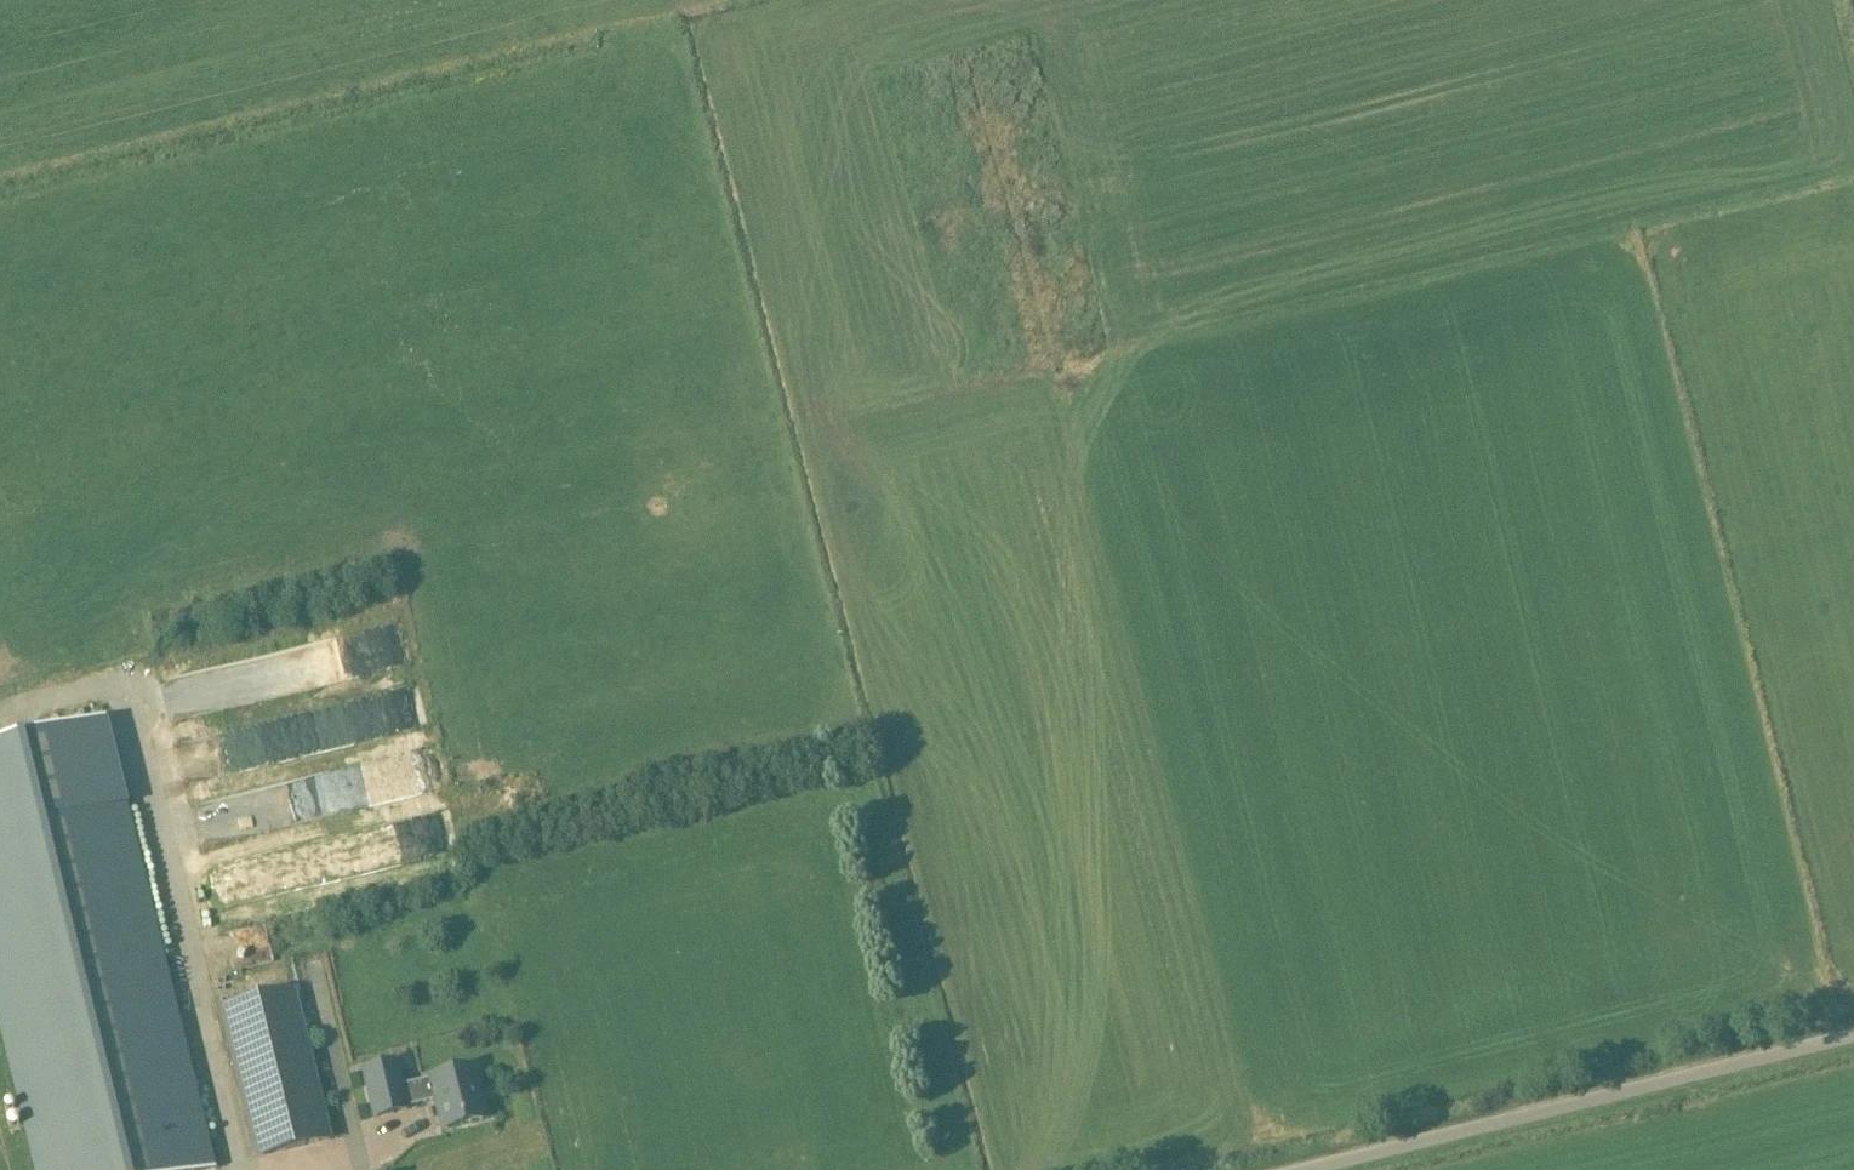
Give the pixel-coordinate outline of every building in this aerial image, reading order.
[(395,628),(167,675),(180,739),(199,735),(196,723),(221,718),(218,706),(403,668),(395,628)] [(33,1169),(213,1169),(217,1169),(106,719),(0,745),(0,1034),(33,1169)] [(202,844),(435,788),(426,751),(193,806),(202,844)] [(302,848),(277,853),(284,891),(309,887),(302,848)] [(330,1140),(294,992),(220,1010),(256,1158),(330,1140)] [(420,1082),(402,1087),(396,1064),(363,1072),(375,1119),(408,1111),(407,1108),(435,1101),(442,1130),(486,1120),(473,1068),(430,1078),(430,1080),(420,1082)]
